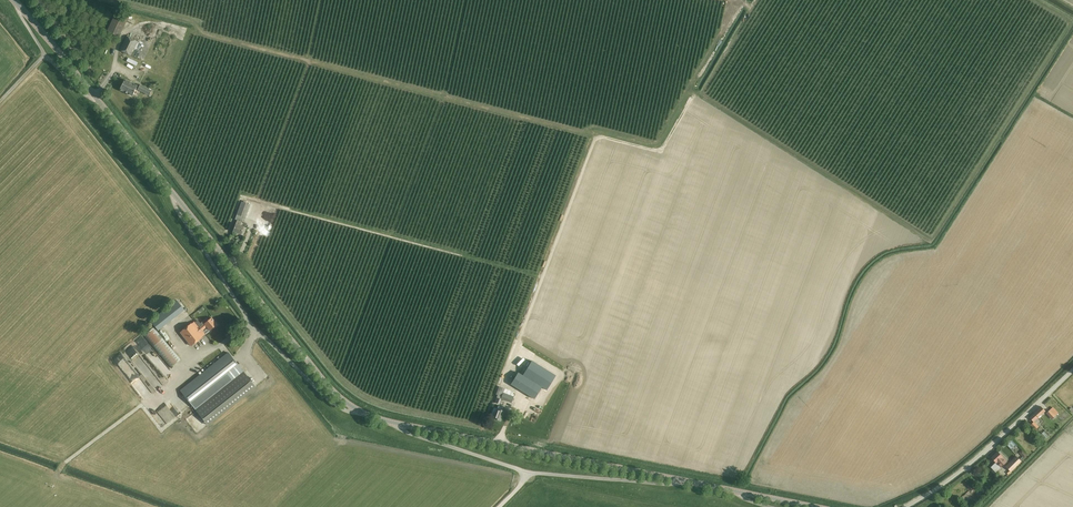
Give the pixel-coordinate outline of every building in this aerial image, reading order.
[(128,17),(117,12),(107,31),(119,37),(128,17)] [(131,56),(138,41),(127,36),(120,50),(131,56)] [(125,79),(120,90),(132,96),(136,89),(149,95),(152,90),(140,84),(139,86),(125,79)] [(244,235),(245,230),(246,228),(240,225),(243,216),(245,217),(250,205),(241,201),(235,219),(237,220),(236,224),(233,232),(244,235)] [(177,301),(151,321),(158,331),(184,310),(177,301)] [(191,323),(180,332),(180,333),(181,332),(191,346),(203,337),(202,337),(205,334),(203,331),(207,327),(210,331),(213,328),(217,325),(211,318),(209,319),(208,320),(206,318),(203,321),(204,324),(199,328),(195,322),(192,324),(191,323)] [(155,328),(144,336),(170,368),(181,360),(155,328)] [(134,346),(132,351),(141,355),(143,350),(134,346)] [(117,355),(124,366),(129,363),(127,361),(132,358),(126,349),(117,355)] [(207,425),(256,387),(228,352),(180,391),(207,425)] [(160,386),(166,380),(151,360),(144,365),(160,386)] [(518,373),(511,384),(534,399),(542,387),(547,390),(556,376),(532,361),(522,375),(518,373)] [(511,403),(515,392),(501,387),(497,397),(511,403)] [(176,402),(173,405),(169,400),(162,406),(174,419),(184,410),(176,402)] [(491,413),(489,418),(493,420),(494,418),(500,421),(502,416),(506,417),(508,411),(505,410),(504,411),(502,410),(503,407),(498,405),(497,409),(494,407),(491,413)] [(1034,413),(1030,417),(1034,422),(1035,420),(1046,411),(1045,411),(1042,407),(1041,406),(1035,412),(1034,413)] [(1056,407),(1052,410),(1057,416),(1061,413),(1056,407)] [(1050,410),(1047,413),(1052,419),(1056,416),(1050,410)] [(1045,425),(1048,419),(1044,416),(1040,422),(1045,425)] [(1005,443),(1012,450),(1017,445),(1010,438),(1005,443)] [(998,452),(992,458),(996,462),(993,465),(998,470),(1007,461),(998,452)] [(1011,472),(1022,462),(1016,457),(1006,467),(1011,472)]
